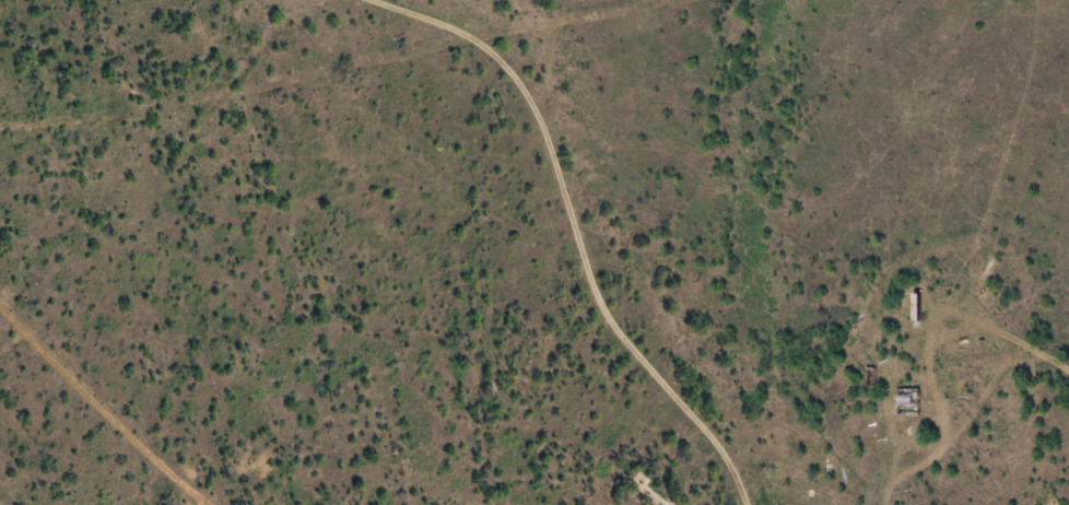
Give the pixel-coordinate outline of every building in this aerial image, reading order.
[(920,387),(898,387),(898,414),(920,414),(920,387)]
